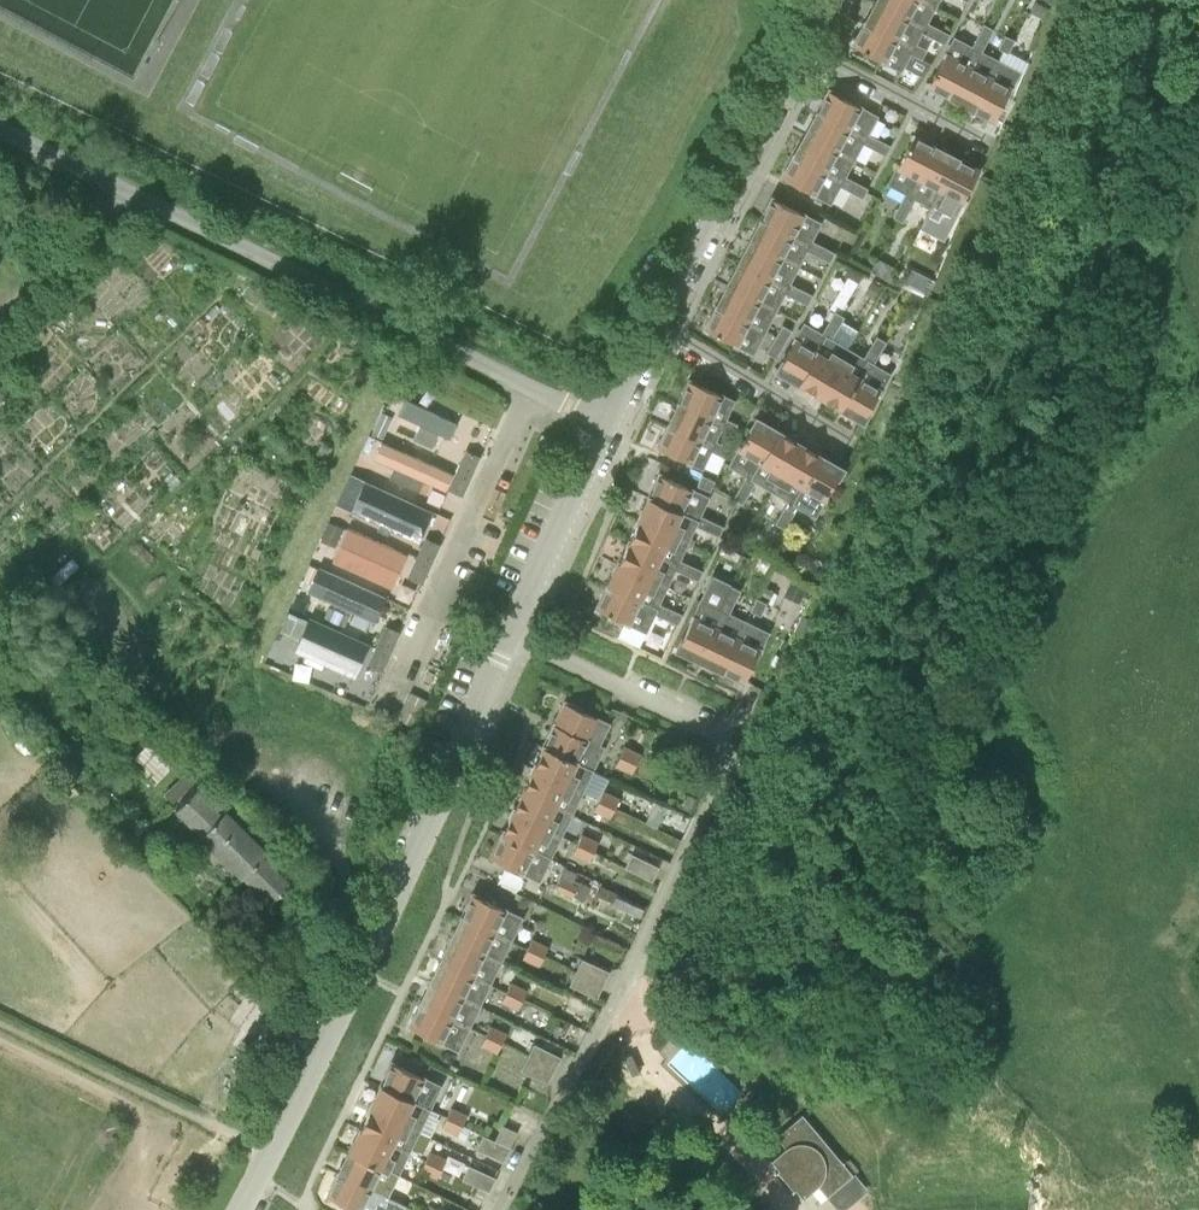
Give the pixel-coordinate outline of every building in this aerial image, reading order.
[(934,37),(939,28),(928,22),(936,5),(927,0),(877,0),(877,1),(925,26),(923,31),(934,37)] [(866,22),(914,47),(916,43),(923,31),(925,26),(877,1),(866,22)] [(922,58),(924,53),(927,48),(916,43),(914,47),(866,22),(854,44),(901,69),(910,52),(922,58)] [(984,23),(978,34),(988,39),(993,28),(988,26),(984,23)] [(939,28),(934,37),(945,43),(947,38),(949,33),(939,28)] [(929,84),(951,95),(976,47),(982,50),(988,39),(978,34),(972,45),(955,36),(929,84)] [(999,47),(1008,52),(1015,39),(1005,34),(999,47)] [(998,59),(982,50),(976,47),(951,95),(973,107),(998,59)] [(995,119),(1009,92),(1011,93),(1021,71),(998,59),(973,107),(995,119)] [(864,142),(875,148),(880,138),(869,132),(878,116),(829,90),(818,112),(866,137),(864,142)] [(854,160),(864,142),(866,137),(818,112),(806,134),(854,160)] [(841,185),(852,190),(857,181),(846,176),(854,160),(806,134),(794,156),(842,181),(841,185)] [(888,185),(905,194),(909,196),(936,147),(913,135),(888,185)] [(885,153),(886,154),(888,150),(891,144),(880,138),(875,148),(885,153)] [(915,198),(932,207),(958,159),(936,147),(909,196),(905,194),(899,204),(909,210),(915,198)] [(831,203),(841,185),(842,181),(794,156),(783,177),(831,203)] [(932,207),(953,219),(979,171),(958,159),(932,207)] [(867,187),(857,181),(852,190),(863,197),(865,194),(868,188),(867,187)] [(807,250),(819,256),(824,246),(812,240),(821,223),(772,197),(761,220),(810,245),(807,250)] [(909,210),(899,204),(893,216),(897,218),(903,221),(909,210)] [(799,266),(807,250),(810,245),(761,220),(750,241),(799,266)] [(788,288),(786,291),(797,298),(802,288),(790,283),(799,266),(750,241),(739,263),(788,288)] [(824,246),(819,256),(830,261),(832,256),(834,251),(824,246)] [(728,284),(777,309),(782,299),(786,291),(788,288),(739,263),(728,284)] [(718,305),(765,331),(777,309),(728,284),(718,305)] [(802,288),(797,298),(808,303),(810,299),(812,294),(802,288)] [(753,352),(765,331),(718,305),(706,328),(753,352)] [(839,313),(834,310),(828,321),(838,327),(841,321),(844,316),(839,313)] [(831,337),(838,327),(828,321),(822,332),(805,322),(777,369),(799,382),(827,335),(831,337)] [(775,336),(785,343),(792,329),(782,324),(775,336)] [(848,347),(831,337),(827,335),(799,382),(820,394),(848,347)] [(881,338),(876,335),(870,345),(879,351),(886,341),(882,338),(881,338)] [(766,352),(776,358),(785,343),(775,336),(766,352)] [(869,360),(842,407),(863,420),(891,372),(873,362),(879,351),(870,345),(864,357),(869,360)] [(820,394),(842,407),(869,360),(864,357),(848,347),(820,394)] [(679,402),(735,428),(738,422),(727,417),(735,401),(689,380),(679,402)] [(397,416),(444,437),(452,419),(425,407),(406,398),(397,416)] [(668,425),(725,451),(728,444),(717,439),(723,427),(733,432),(735,428),(679,402),(668,425)] [(741,473),(746,476),(749,477),(775,430),(756,418),(728,466),(741,473)] [(723,454),(725,451),(668,425),(658,447),(704,468),(712,449),(723,454)] [(755,482),(771,491),(799,444),(775,430),(749,477),(746,476),(739,487),(749,492),(755,482)] [(372,459),(443,492),(452,473),(381,440),(372,459)] [(771,491),(788,501),(793,503),(821,456),(814,452),(806,447),(806,448),(799,444),(771,491)] [(466,449),(457,469),(472,476),(481,456),(466,449)] [(798,507),(816,517),(842,469),(821,456),(793,503),(788,501),(782,512),(791,517),(798,507)] [(710,490),(715,479),(702,474),(703,471),(691,466),(688,473),(700,478),(697,484),(710,490)] [(472,476),(457,469),(448,489),(463,496),(472,476)] [(697,525),(708,530),(712,520),(701,515),(709,497),(659,474),(649,497),(699,520),(697,525)] [(351,513),(414,541),(420,527),(429,531),(436,515),(365,483),(351,513)] [(733,497),(733,498),(743,503),(749,492),(739,487),(733,497)] [(688,543),(697,525),(699,520),(649,497),(638,520),(688,543)] [(791,517),(782,512),(775,522),(780,525),(785,528),(791,517)] [(318,544),(333,551),(344,527),(329,520),(318,544)] [(678,564),(675,569),(687,574),(692,565),(681,559),(688,543),(638,520),(628,541),(678,564)] [(719,534),(721,531),(724,526),(712,520),(708,530),(719,536),(719,534)] [(332,561),(390,588),(405,554),(347,527),(332,561)] [(426,536),(417,556),(432,563),(441,544),(426,536)] [(668,586),(675,569),(678,564),(628,541),(618,563),(668,586)] [(423,583),(432,563),(417,556),(408,576),(409,577),(423,583)] [(309,585),(357,609),(353,617),(372,627),(388,595),(321,560),(309,585)] [(654,612),(665,618),(670,607),(660,603),(668,586),(618,563),(608,585),(656,607),(654,612)] [(692,565),(687,574),(698,580),(701,575),(703,570),(692,565)] [(678,647),(700,658),(724,609),(719,606),(725,595),(728,589),(710,580),(702,598),(678,647)] [(735,586),(730,584),(728,589),(725,595),(735,600),(741,589),(735,586)] [(645,631),(654,612),(656,607),(608,585),(597,608),(645,631)] [(294,602),(314,611),(320,598),(300,588),(294,602)] [(700,658),(723,669),(747,620),(730,612),(735,600),(725,595),(719,606),(724,609),(700,658)] [(751,610),(760,614),(766,602),(757,597),(751,610)] [(670,607),(665,618),(678,624),(680,619),(683,614),(670,607)] [(350,637),(304,615),(297,629),(343,651),(350,637)] [(747,620),(723,669),(745,680),(768,630),(747,620)] [(379,645),(391,651),(401,631),(387,624),(379,645)] [(379,645),(370,665),(383,671),(391,651),(379,645)] [(406,713),(418,718),(427,697),(416,692),(406,713)] [(606,746),(599,743),(609,723),(595,716),(566,702),(545,746),(594,770),(606,746)] [(615,766),(631,773),(641,753),(625,745),(615,766)] [(584,792),(594,770),(545,746),(534,768),(584,792)] [(523,789),(573,813),(584,792),(534,768),(523,789)] [(200,785),(176,807),(271,903),(294,880),(200,785)] [(615,805),(620,796),(604,788),(599,798),(615,805)] [(513,812),(563,836),(573,813),(523,789),(513,812)] [(610,817),(615,805),(599,798),(594,810),(610,817)] [(502,833),(552,857),(563,836),(513,812),(502,833)] [(577,843),(594,851),(599,840),(582,832),(577,843)] [(491,856),(518,870),(517,872),(524,876),(525,874),(540,882),(552,857),(502,833),(491,856)] [(589,862),(594,851),(577,843),(572,853),(589,862)] [(625,866),(651,880),(658,866),(631,853),(625,866)] [(516,891),(523,877),(505,869),(498,883),(516,891)] [(556,889),(572,896),(578,885),(562,877),(556,889)] [(513,939),(524,917),(474,893),(463,915),(513,939)] [(502,961),(513,939),(463,915),(452,937),(502,961)] [(492,983),(502,961),(452,937),(442,959),(492,983)] [(527,947),(545,956),(550,945),(532,937),(527,947)] [(522,958),(540,966),(545,956),(527,947),(522,958)] [(576,971),(603,983),(609,970),(582,958),(576,971)] [(481,1005),(492,983),(442,959),(431,981),(481,1005)] [(597,996),(603,983),(576,971),(570,984),(597,996)] [(507,990),(523,998),(528,988),(512,980),(507,990)] [(420,1003),(470,1028),(481,1005),(431,981),(420,1003)] [(501,1001),(518,1010),(523,998),(507,990),(501,1001)] [(459,1050),(470,1028),(420,1003),(410,1025),(459,1050)] [(502,1042),(507,1031),(491,1023),(486,1034),(502,1042)] [(481,1045),(497,1053),(502,1042),(486,1034),(481,1045)] [(528,1055),(554,1069),(561,1056),(534,1043),(528,1055)] [(547,1082),(554,1069),(528,1055),(521,1068),(547,1082)] [(382,1085),(431,1108),(443,1084),(427,1077),(427,1076),(421,1073),(420,1076),(392,1063),(382,1085)] [(421,1131),(431,1108),(382,1085),(371,1107),(421,1131)] [(447,1116),(463,1123),(468,1113),(452,1105),(447,1116)] [(360,1129),(410,1153),(421,1131),(371,1107),(360,1129)] [(442,1126),(458,1134),(463,1123),(447,1116),(442,1126)] [(803,1204),(818,1190),(835,1209),(838,1209),(862,1190),(802,1117),(775,1141),(785,1152),(770,1165),(803,1204)] [(350,1151),(399,1175),(410,1153),(360,1129),(350,1151)] [(477,1148),(503,1160),(510,1147),(483,1134),(477,1148)] [(426,1159),(443,1167),(446,1159),(447,1156),(431,1149),(426,1159)] [(339,1173),(389,1197),(399,1175),(350,1151),(339,1173)] [(420,1170),(437,1178),(443,1167),(426,1159),(420,1170)] [(462,1177),(489,1191),(496,1177),(469,1164),(462,1177)] [(356,1209),(402,1209),(405,1204),(389,1197),(339,1173),(328,1195),(356,1209)]
